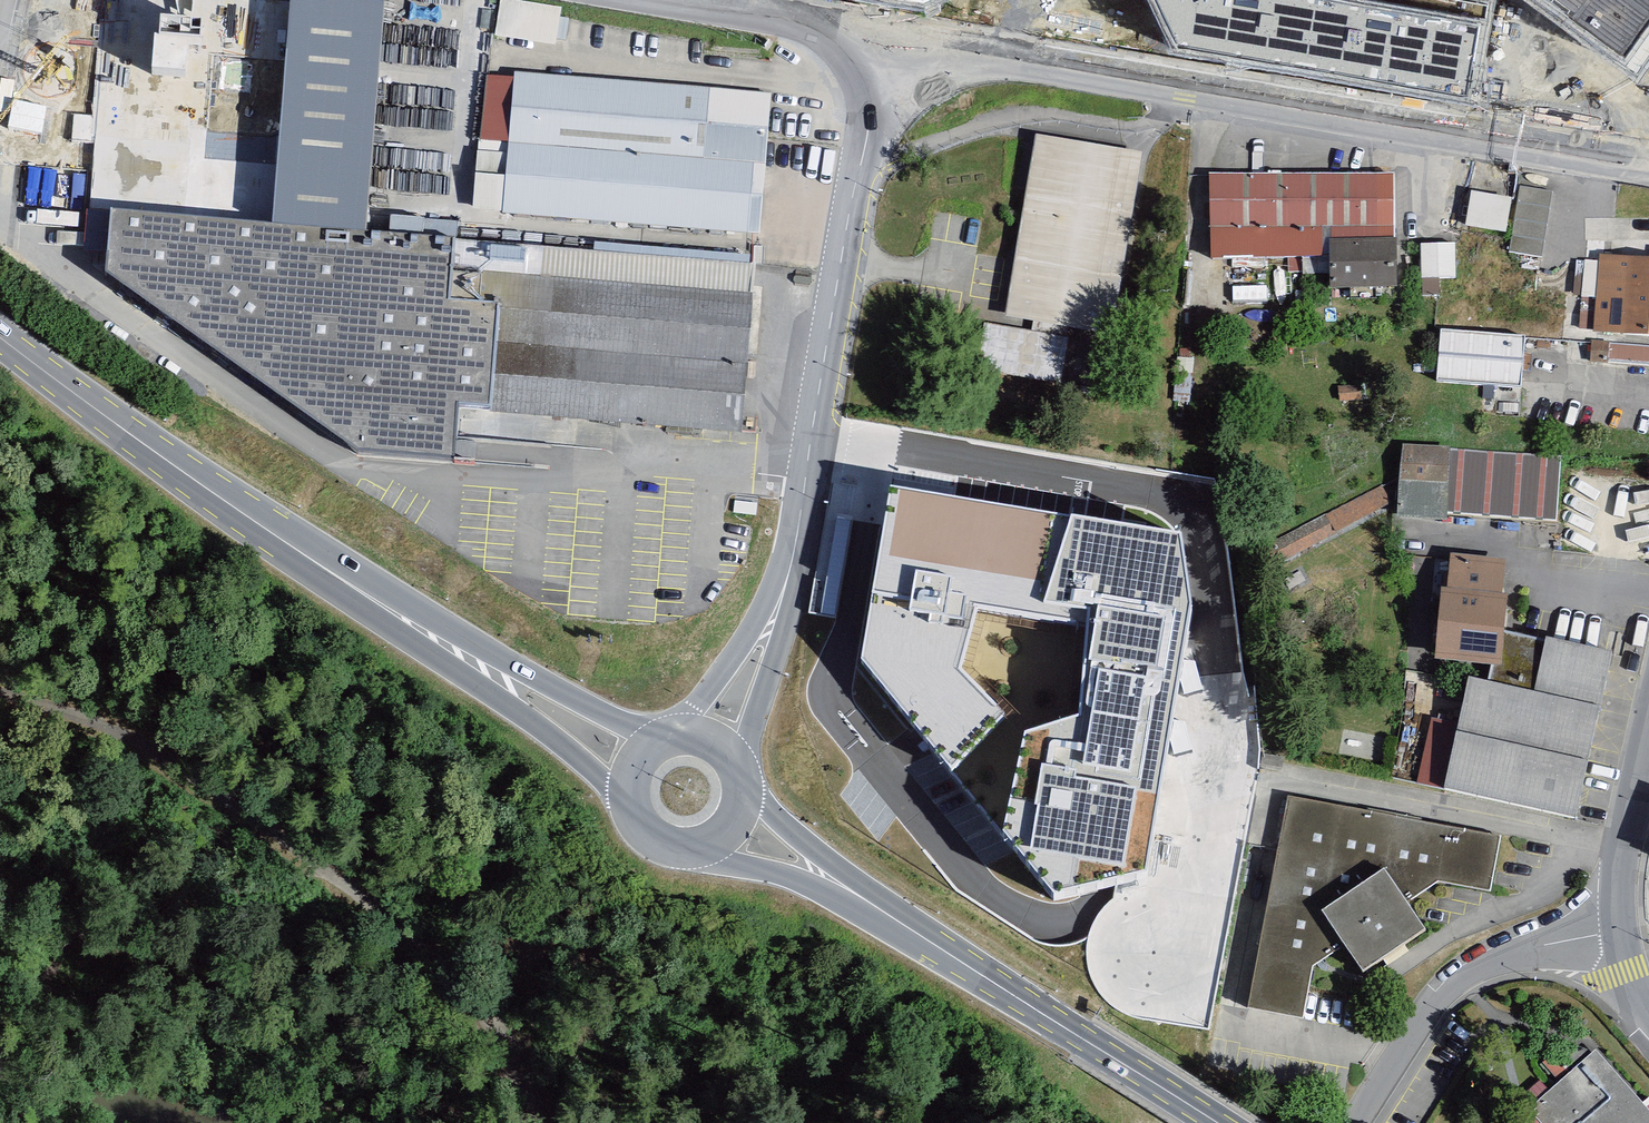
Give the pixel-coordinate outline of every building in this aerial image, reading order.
[(341,0),(284,0),(264,224),(357,232),(377,3),(341,0)] [(497,37),(563,44),(567,4),(524,0),(501,0),(497,37)] [(926,11),(949,0),(864,0),(926,11)] [(1175,53),(1479,105),(1494,0),(1150,0),(1175,53)] [(1635,74),(1648,55),(1648,0),(1533,0),(1635,74)] [(768,93),(510,72),(498,218),(756,239),(768,93)] [(983,325),(975,368),(1088,387),(1095,347),(1057,341),(1059,325),(1109,333),(1139,155),(1032,137),(1002,315),(1030,320),(1028,333),(983,325)] [(1390,179),(1208,181),(1209,263),(1331,261),(1330,240),(1391,239),(1390,179)] [(1514,233),(1518,196),(1473,191),(1469,227),(1514,233)] [(264,224),(103,210),(98,271),(350,449),(447,457),(449,406),(483,409),(492,306),(442,301),(448,239),(357,232),(264,224)] [(752,267),(448,239),(442,301),(492,306),(483,409),(737,433),(752,267)] [(1391,239),(1330,240),(1331,261),(1331,289),(1391,288),(1391,239)] [(1423,243),(1423,277),(1459,277),(1458,242),(1423,243)] [(1598,254),(1593,333),(1648,336),(1648,257),(1606,255),(1598,254)] [(1518,393),(1524,340),(1439,330),(1432,382),(1518,393)] [(1648,364),(1648,339),(1593,336),(1591,361),(1648,364)] [(1560,451),(1400,444),(1399,486),(1397,519),(1557,525),(1560,451)] [(1284,559),(1391,504),(1380,482),(1273,538),(1284,559)] [(1192,604),(1181,530),(891,485),(861,664),(1055,901),(1099,891),(1149,879),(1192,604)] [(853,520),(836,517),(819,615),(835,618),(853,520)] [(1446,554),(1444,591),(1435,590),(1431,666),(1494,670),(1502,633),(1504,557),(1446,554)] [(1613,657),(1502,633),(1494,670),(1491,682),(1466,676),(1440,793),(1576,823),(1613,657)] [(1308,967),(1340,945),(1357,970),(1420,928),(1405,906),(1437,883),(1488,891),(1501,835),(1285,799),(1246,1010),(1299,1020),(1308,967)] [(1537,1122),(1648,1122),(1648,1111),(1594,1049),(1525,1109),(1537,1122)]
